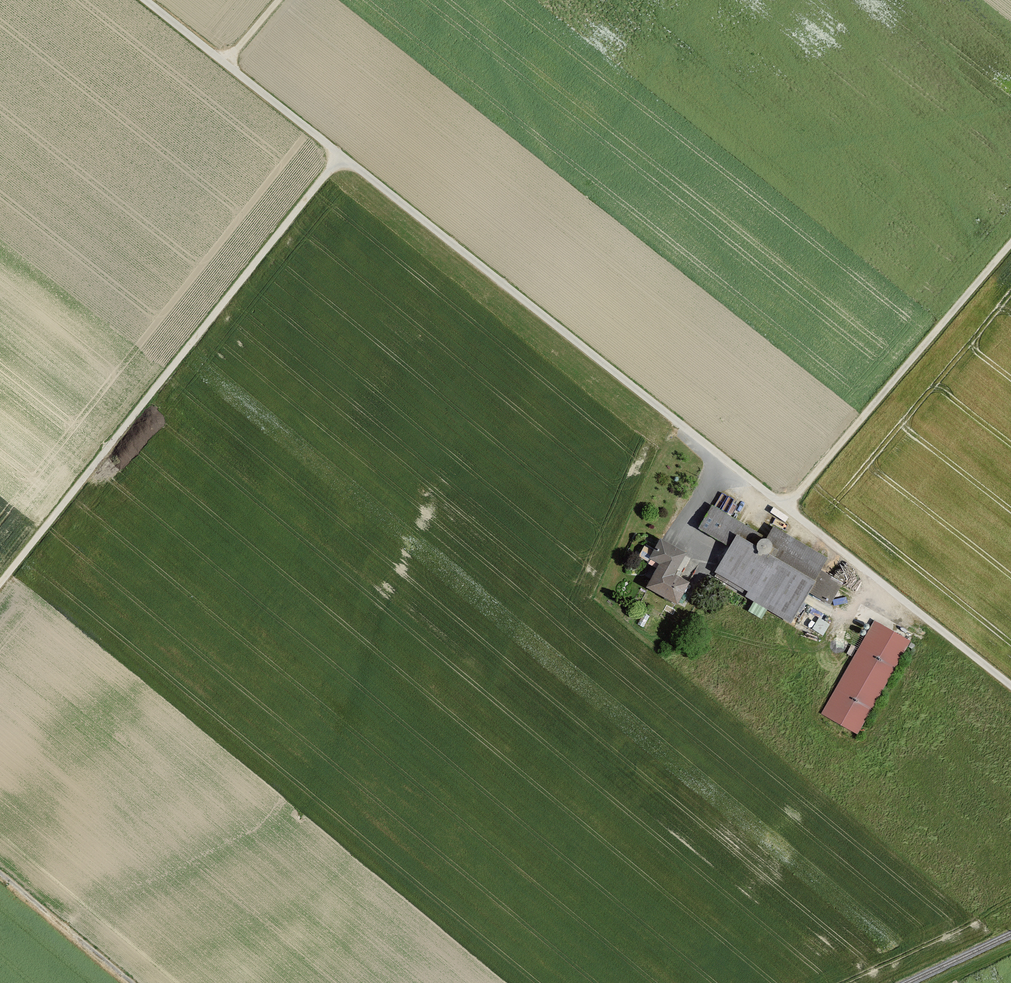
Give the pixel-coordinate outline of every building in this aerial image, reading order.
[(714,575),(785,617),(820,558),(767,526),(759,539),(707,508),(697,525),(731,545),(714,575)] [(669,599),(681,579),(665,569),(677,549),(655,536),(646,551),(657,558),(642,583),(669,599)] [(824,569),(812,592),(831,602),(843,579),(824,569)] [(819,616),(813,628),(824,634),(830,622),(819,616)] [(822,719),(857,737),(905,645),(871,627),(822,719)]
